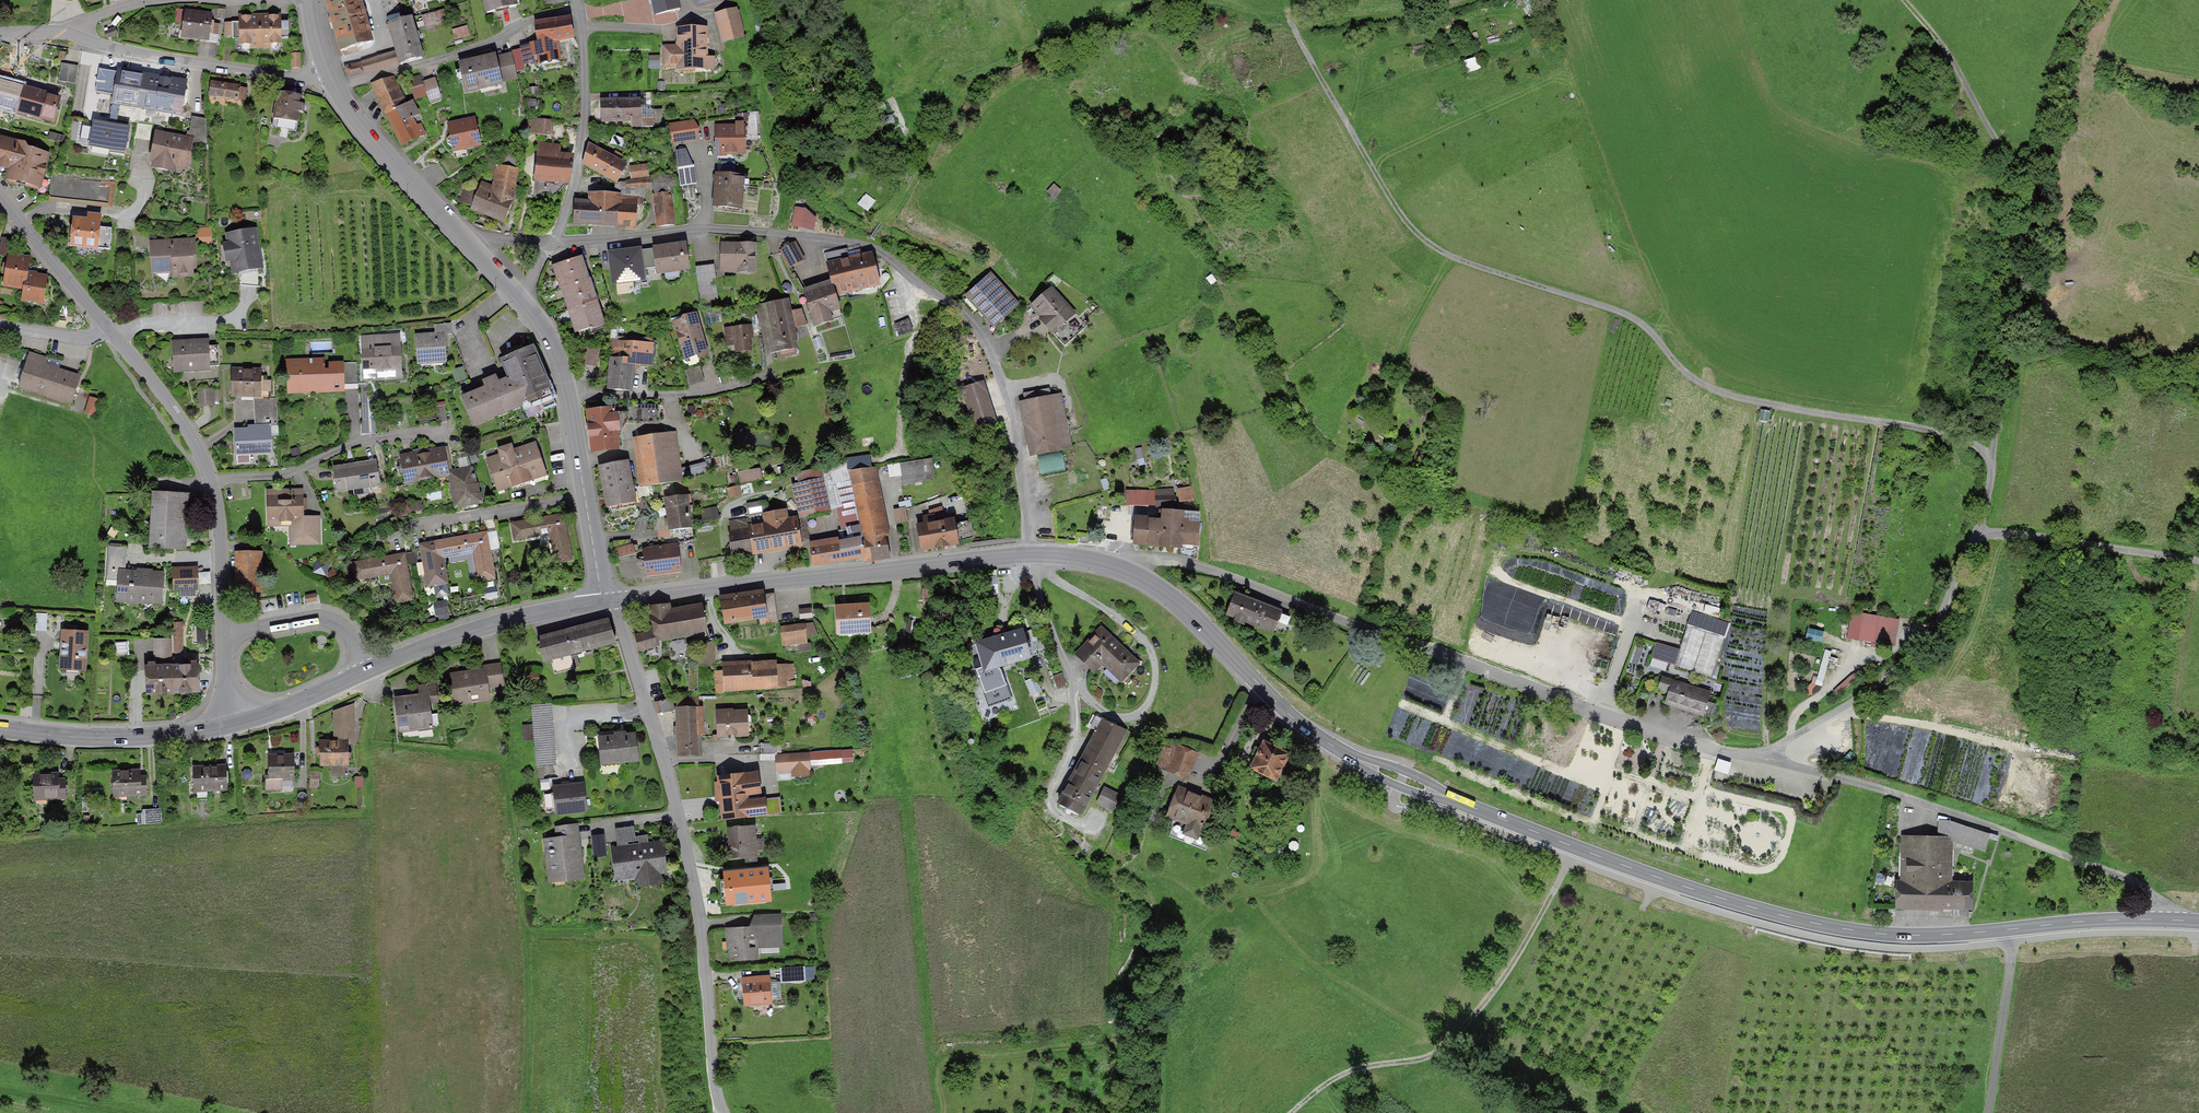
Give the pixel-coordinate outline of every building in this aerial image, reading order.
[(360,0),(324,0),(338,53),(372,43),(360,0)] [(486,14),(517,7),(515,0),(483,0),(486,14)] [(678,0),(652,0),(655,14),(680,8),(678,0)] [(745,39),(737,8),(715,13),(722,45),(745,39)] [(424,26),(446,23),(444,10),(422,13),(424,26)] [(220,14),(184,11),(181,38),(217,42),(220,14)] [(280,16),(238,17),(239,48),(281,47),(280,16)] [(422,58),(412,17),(387,24),(397,65),(422,58)] [(535,23),(538,43),(530,45),(530,46),(532,58),(537,58),(538,64),(561,61),(558,42),(575,40),(572,18),(535,23)] [(709,68),(709,26),(679,27),(679,45),(666,45),(666,63),(679,63),(679,68),(709,68)] [(532,58),(530,46),(513,50),(516,67),(533,64),(532,58)] [(511,52),(457,64),(463,92),(517,79),(515,67),(511,52)] [(77,82),(79,64),(62,62),(60,80),(77,82)] [(188,80),(117,70),(111,110),(182,121),(188,80)] [(415,98),(428,95),(430,102),(442,98),(436,74),(410,80),(415,98)] [(374,86),(400,146),(425,136),(399,75),(374,86)] [(242,85),(210,81),(207,102),(239,106),(242,85)] [(21,117),(28,89),(0,82),(0,112),(21,117)] [(21,117),(53,125),(60,97),(28,89),(21,117)] [(297,128),(302,96),(276,92),(271,124),(297,128)] [(640,97),(600,99),(601,123),(632,122),(641,122),(641,111),(640,97)] [(632,127),(653,127),(653,111),(641,111),(641,122),(632,122),(632,127)] [(756,112),(738,112),(738,125),(748,125),(748,133),(756,133),(756,112)] [(136,123),(98,117),(94,146),(132,151),(136,123)] [(473,117),(445,122),(451,155),(479,150),(473,117)] [(528,119),(526,134),(550,136),(551,121),(528,119)] [(695,120),(671,125),(674,145),(699,140),(695,120)] [(738,125),(715,125),(715,157),(748,157),(748,133),(748,125),(738,125)] [(191,137),(153,131),(147,164),(185,170),(191,137)] [(14,146),(15,143),(0,140),(0,168),(8,170),(5,183),(39,190),(47,154),(14,146)] [(596,141),(583,166),(614,182),(618,184),(620,181),(631,159),(596,141)] [(533,180),(567,184),(570,159),(558,158),(559,147),(537,145),(533,180)] [(115,168),(58,160),(52,201),(110,208),(115,168)] [(493,186),(515,195),(519,167),(496,163),(493,186)] [(647,179),(646,164),(629,165),(630,180),(620,181),(618,184),(614,182),(614,192),(621,192),(621,197),(642,198),(642,201),(647,201),(646,192),(655,191),(659,217),(656,218),(657,226),(676,223),(670,184),(675,183),(674,176),(647,179)] [(678,166),(683,201),(696,199),(694,183),(698,183),(695,164),(678,166)] [(743,211),(745,175),(716,173),(714,209),(743,211)] [(471,210),(505,225),(518,197),(515,195),(493,186),(483,182),(471,210)] [(1062,191),(1054,183),(1046,191),(1054,199),(1062,191)] [(577,197),(576,224),(641,226),(642,201),(642,198),(621,197),(621,192),(614,192),(591,191),(591,197),(577,197)] [(876,201),(866,194),(858,206),(868,213),(876,201)] [(807,207),(794,205),(791,225),(815,229),(817,215),(807,207)] [(99,222),(71,219),(68,248),(95,251),(99,222)] [(262,269),(255,229),(225,235),(232,274),(262,269)] [(796,240),(780,250),(791,268),(806,258),(796,240)] [(194,241),(149,242),(150,276),(195,275),(194,241)] [(755,244),(722,243),(721,274),(754,275),(755,244)] [(689,273),(685,244),(652,248),(656,277),(689,273)] [(827,262),(836,294),(880,282),(871,250),(827,262)] [(646,284),(642,251),(608,256),(613,289),(646,284)] [(586,268),(582,256),(552,267),(556,278),(586,268)] [(0,276),(0,283),(22,286),(24,264),(2,261),(0,276)] [(696,266),(701,299),(719,296),(714,263),(696,266)] [(590,279),(586,268),(556,278),(560,290),(590,279)] [(1019,304),(988,271),(963,295),(994,328),(1019,304)] [(1212,274),(1206,279),(1211,286),(1217,281),(1212,274)] [(23,277),(20,299),(43,302),(46,280),(23,277)] [(594,291),(590,279),(560,290),(564,301),(594,291)] [(831,281),(802,289),(813,327),(842,319),(831,281)] [(1080,318),(1051,286),(1028,306),(1057,338),(1080,318)] [(598,303),(594,291),(564,301),(568,313),(598,303)] [(800,349),(788,298),(763,304),(775,355),(800,349)] [(602,314),(598,303),(568,313),(572,324),(602,314)] [(710,355),(696,312),(672,319),(686,362),(710,355)] [(606,326),(602,314),(572,324),(576,336),(606,326)] [(751,324),(734,326),(737,353),(754,351),(751,324)] [(446,335),(414,336),(415,366),(448,364),(446,335)] [(398,336),(361,337),(363,385),(400,383),(398,336)] [(609,357),(634,359),(651,360),(652,341),(610,338),(609,357)] [(207,341),(170,342),(170,374),(207,373),(207,341)] [(213,361),(220,361),(219,343),(212,344),(213,361)] [(557,404),(532,346),(501,359),(507,374),(520,404),(525,417),(557,404)] [(589,363),(598,364),(599,348),(590,348),(589,363)] [(24,373),(18,393),(72,410),(84,371),(29,354),(24,373)] [(607,388),(632,390),(634,359),(609,357),(607,388)] [(287,395),(326,394),(325,359),(287,360),(287,395)] [(463,365),(455,368),(459,379),(467,377),(463,365)] [(261,369),(230,368),(230,397),(261,398),(261,369)] [(472,424),(520,404),(507,374),(459,393),(472,424)] [(1000,432),(985,382),(959,389),(974,439),(1000,432)] [(215,387),(199,387),(199,404),(215,404),(215,387)] [(1073,449),(1062,393),(1020,402),(1031,457),(1073,449)] [(86,412),(97,414),(100,397),(89,395),(86,412)] [(439,420),(448,418),(445,401),(436,402),(439,420)] [(615,406),(585,409),(590,454),(620,451),(615,406)] [(269,428),(233,429),(234,455),(270,454),(269,428)] [(673,431),(632,438),(641,490),(683,483),(673,431)] [(537,443),(486,460),(497,493),(548,476),(537,443)] [(446,449),(399,457),(404,485),(450,478),(446,449)] [(932,458),(900,464),(904,484),(935,478),(932,458)] [(377,460),(331,467),(336,493),(381,486),(377,460)] [(636,503),(628,462),(598,468),(606,509),(636,503)] [(684,472),(703,471),(702,463),(683,465),(684,472)] [(889,533),(876,466),(856,470),(869,537),(889,533)] [(761,467),(739,469),(740,481),(762,479),(761,467)] [(451,470),(455,509),(479,507),(475,468),(451,470)] [(830,515),(820,471),(794,477),(804,521),(830,515)] [(304,488),(265,488),(265,523),(304,523),(304,488)] [(1176,503),(1176,488),(1125,488),(1125,504),(1176,503)] [(687,493),(665,497),(671,530),(692,527),(687,493)] [(186,494),(148,494),(149,551),(187,551),(186,494)] [(699,508),(700,519),(719,516),(718,505),(699,508)] [(908,519),(906,505),(894,508),(897,522),(908,519)] [(1135,513),(1134,542),(1199,546),(1201,516),(1184,515),(1184,507),(1163,506),(1162,514),(1135,513)] [(564,513),(509,523),(512,541),(545,535),(551,566),(573,562),(564,513)] [(746,524),(752,556),(801,547),(796,515),(746,524)] [(916,524),(921,553),(961,546),(956,517),(916,524)] [(486,533),(434,542),(437,558),(442,557),(472,552),(478,581),(494,578),(486,533)] [(808,544),(812,565),(870,555),(867,534),(808,544)] [(633,538),(614,541),(617,556),(636,553),(633,538)] [(449,596),(442,557),(437,558),(434,542),(419,545),(427,586),(433,585),(436,599),(449,596)] [(641,549),(644,576),(681,573),(679,546),(641,549)] [(263,550),(233,550),(233,594),(263,594),(263,550)] [(404,553),(350,563),(353,581),(389,575),(395,606),(413,603),(404,553)] [(1566,591),(1570,575),(1513,561),(1509,578),(1566,591)] [(316,562),(315,572),(328,573),(329,563),(316,562)] [(199,565),(174,565),(174,588),(200,588),(199,565)] [(163,572),(118,570),(116,602),(161,604),(163,572)] [(1284,608),(1236,589),(1225,615),(1274,634),(1284,608)] [(722,597),(725,624),(776,618),(772,591),(722,597)] [(635,631),(639,647),(660,643),(658,637),(708,627),(702,601),(670,607),(669,601),(648,605),(652,628),(635,631)] [(869,603),(835,604),(837,635),(871,634),(869,603)] [(800,618),(813,617),(812,607),(799,608),(800,618)] [(42,621),(41,627),(46,628),(49,613),(39,611),(37,620),(42,621)] [(1730,622),(1694,611),(1676,667),(1712,678),(1730,622)] [(1900,621),(1852,611),(1846,637),(1894,647),(1900,621)] [(609,616),(537,634),(544,661),(616,642),(609,616)] [(172,636),(154,637),(154,657),(173,656),(173,651),(184,651),(183,622),(171,623),(172,636)] [(805,623),(779,626),(782,647),(808,643),(805,623)] [(1141,663),(1100,625),(1075,651),(1095,670),(1100,664),(1122,684),(1141,663)] [(984,673),(1032,658),(1023,628),(975,642),(984,673)] [(1825,632),(1808,628),(1805,638),(1822,643),(1825,632)] [(88,671),(88,631),(61,631),(61,671),(88,671)] [(1679,650),(1657,642),(1651,659),(1674,666),(1679,650)] [(701,663),(716,663),(715,644),(700,645),(701,663)] [(723,661),(724,692),(778,690),(776,659),(723,661)] [(174,693),(199,692),(197,661),(172,663),(174,693)] [(149,695),(174,693),(172,663),(147,664),(149,695)] [(795,664),(777,665),(778,689),(796,688),(795,664)] [(698,689),(698,665),(690,665),(689,688),(698,689)] [(982,668),(976,670),(988,707),(1012,700),(1002,668),(984,674),(982,668)] [(722,670),(714,671),(715,694),(723,694),(722,670)] [(1063,673),(1051,678),(1056,691),(1068,686),(1063,673)] [(1669,691),(1665,703),(1704,716),(1713,691),(1663,674),(1659,687),(1669,691)] [(487,676),(450,680),(453,704),(490,700),(487,676)] [(1036,677),(1025,682),(1032,697),(1043,692),(1036,677)] [(431,694),(393,698),(396,732),(434,729),(431,694)] [(556,763),(553,702),(532,703),(536,764),(556,763)] [(702,703),(676,703),(675,757),(701,757),(702,703)] [(335,726),(353,726),(353,705),(334,712),(335,726)] [(748,708),(715,709),(716,735),(749,734),(748,708)] [(1128,731),(1102,718),(1055,807),(1081,820),(1128,731)] [(525,737),(533,737),(532,724),(525,724),(525,737)] [(320,741),(320,766),(349,765),(349,735),(353,735),(353,726),(335,726),(335,740),(320,741)] [(635,732),(597,737),(600,764),(639,759),(635,732)] [(1187,781),(1199,753),(1166,738),(1153,767),(1187,781)] [(1291,755),(1263,742),(1250,771),(1278,784),(1291,755)] [(814,764),(854,762),(854,748),(813,750),(814,764)] [(295,752),(267,754),(269,779),(296,778),(295,752)] [(775,754),(776,771),(792,770),(792,774),(810,773),(810,769),(809,752),(775,754)] [(1731,763),(1717,760),(1714,772),(1728,775),(1731,763)] [(226,763),(193,763),(193,790),(227,790),(226,763)] [(145,769),(112,771),(114,800),(146,798),(145,769)] [(758,769),(717,773),(722,818),(750,814),(750,816),(782,812),(780,796),(765,798),(765,795),(752,796),(751,792),(761,791),(758,769)] [(65,775),(30,776),(31,801),(66,800),(65,775)] [(584,782),(551,785),(555,816),(587,812),(584,782)] [(1122,795),(1105,787),(1097,803),(1114,812),(1122,795)] [(1179,788),(1166,818),(1218,839),(1230,809),(1179,788)] [(139,810),(140,821),(161,819),(161,808),(139,810)] [(556,836),(543,838),(548,881),(585,877),(578,823),(555,825),(556,836)] [(757,856),(756,824),(728,826),(730,857),(757,856)] [(1949,839),(1951,824),(1937,824),(1937,838),(1900,839),(1900,860),(1922,860),(1922,866),(1941,865),(1949,865),(1949,839)] [(1989,837),(1951,824),(1949,839),(1984,851),(1989,837)] [(633,826),(615,828),(618,845),(648,841),(647,834),(635,835),(633,826)] [(609,854),(605,832),(592,834),(596,856),(609,854)] [(618,845),(611,846),(615,878),(636,876),(637,885),(661,882),(660,873),(668,872),(664,839),(648,841),(618,845)] [(1922,860),(1900,860),(1901,909),(1941,909),(1941,865),(1922,866),(1922,860)] [(1949,865),(1941,865),(1941,909),(1967,909),(1967,880),(1949,881),(1949,865)] [(725,904),(772,901),(770,866),(723,868),(725,904)] [(750,926),(726,927),(727,949),(732,949),(733,960),(760,959),(760,955),(781,954),(780,946),(782,946),(781,913),(754,914),(750,926)] [(807,979),(806,964),(784,965),(785,980),(807,979)] [(769,975),(743,977),(745,1005),(771,1003),(769,975)]
